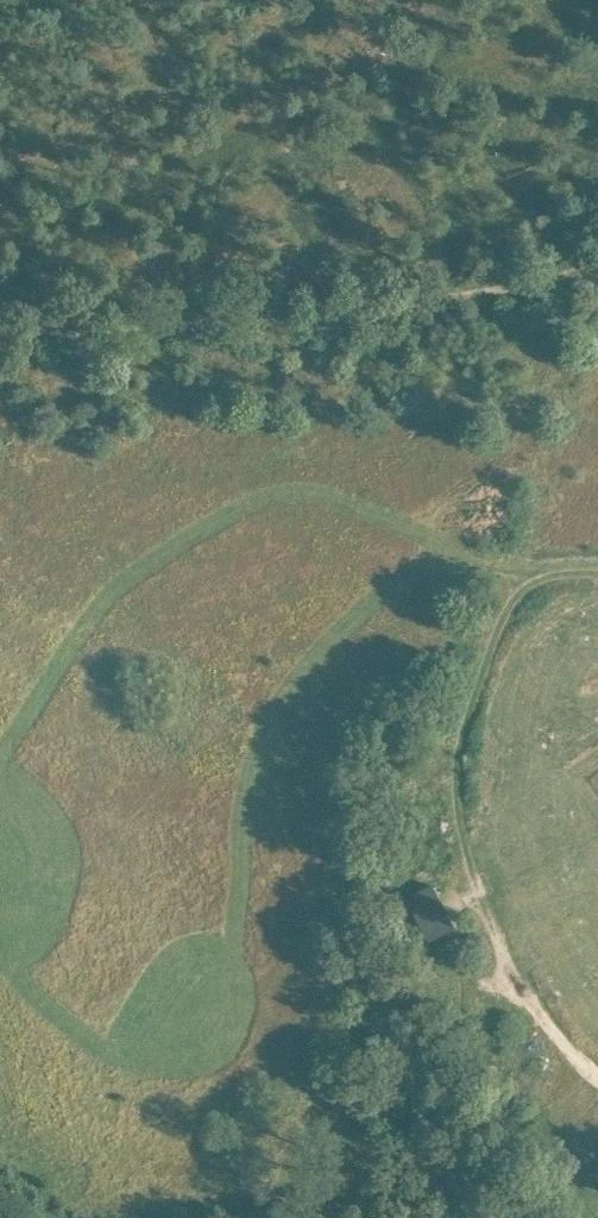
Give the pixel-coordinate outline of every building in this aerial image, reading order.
[(455,927),(433,885),(407,898),(430,941),(455,927)]
